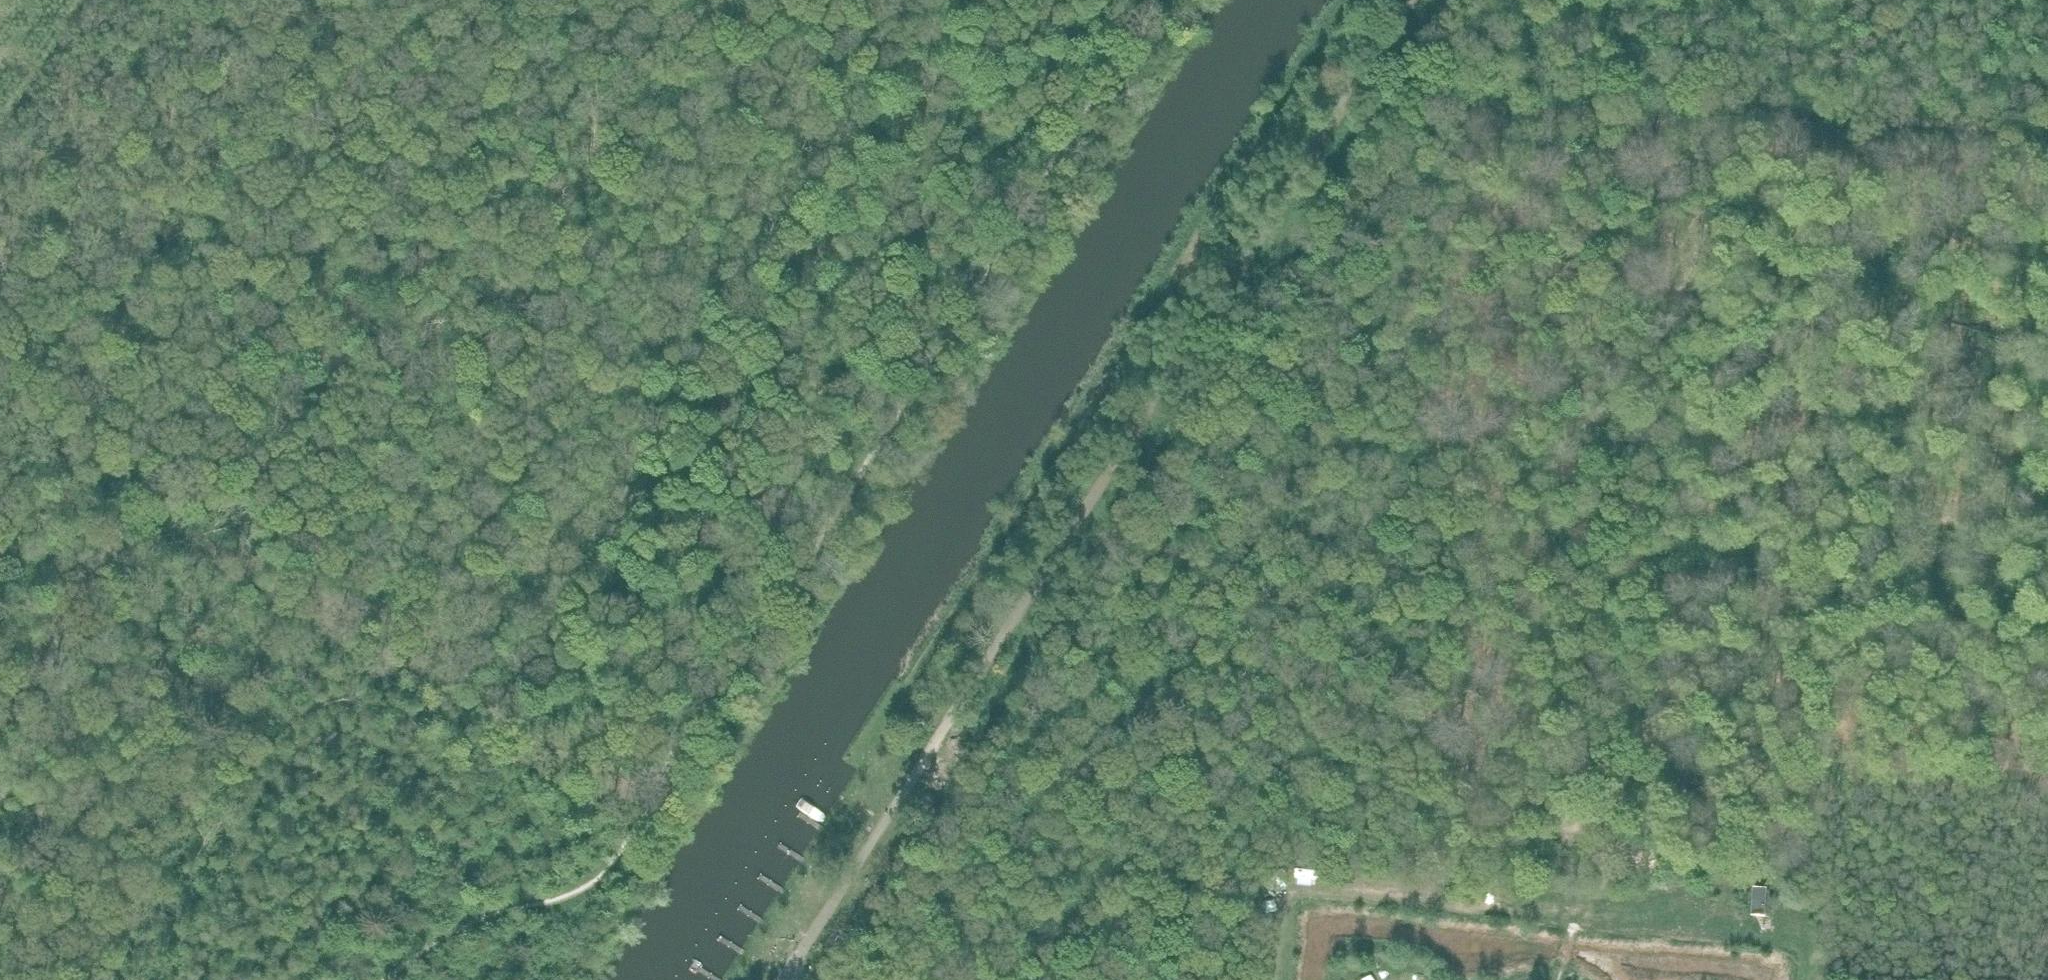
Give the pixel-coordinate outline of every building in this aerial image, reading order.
[(1660,875),(1652,844),(1633,849),(1642,880),(1660,875)] [(1478,891),(1499,893),(1500,882),(1480,880),(1478,891)] [(1767,915),(1769,886),(1754,886),(1753,914),(1767,915)] [(1506,889),(1501,899),(1514,905),(1518,895),(1506,889)] [(1476,901),(1477,891),(1467,890),(1466,900),(1476,901)]
